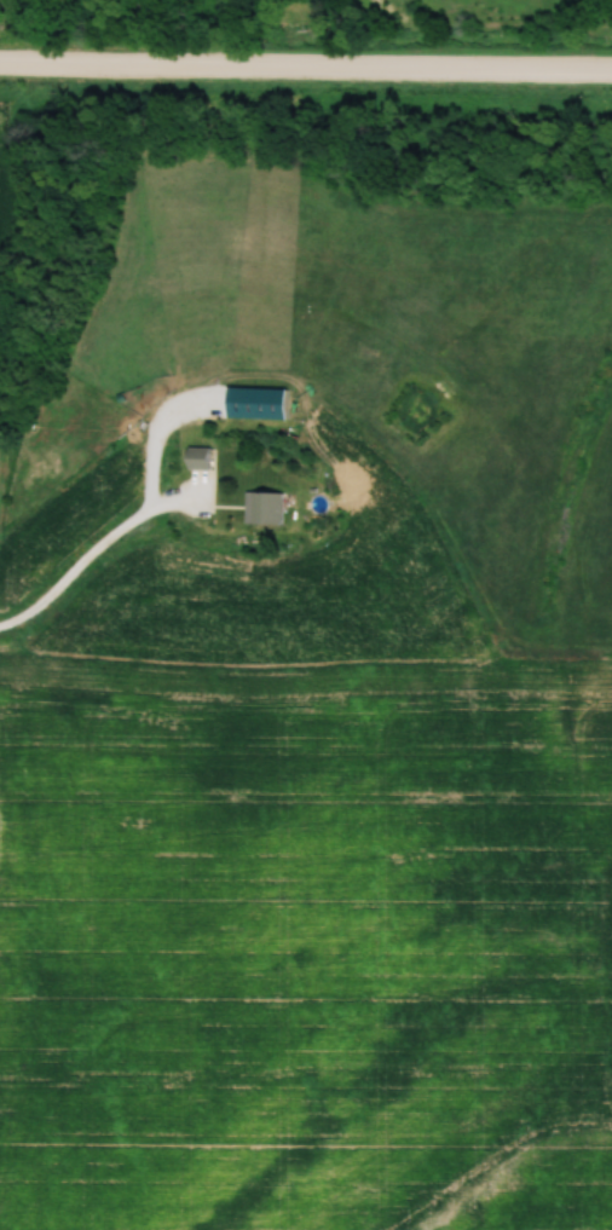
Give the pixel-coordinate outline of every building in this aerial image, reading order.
[(208,470),(208,449),(186,449),(186,470),(208,470)] [(281,494),(243,494),(243,525),(281,525),(281,494)]
